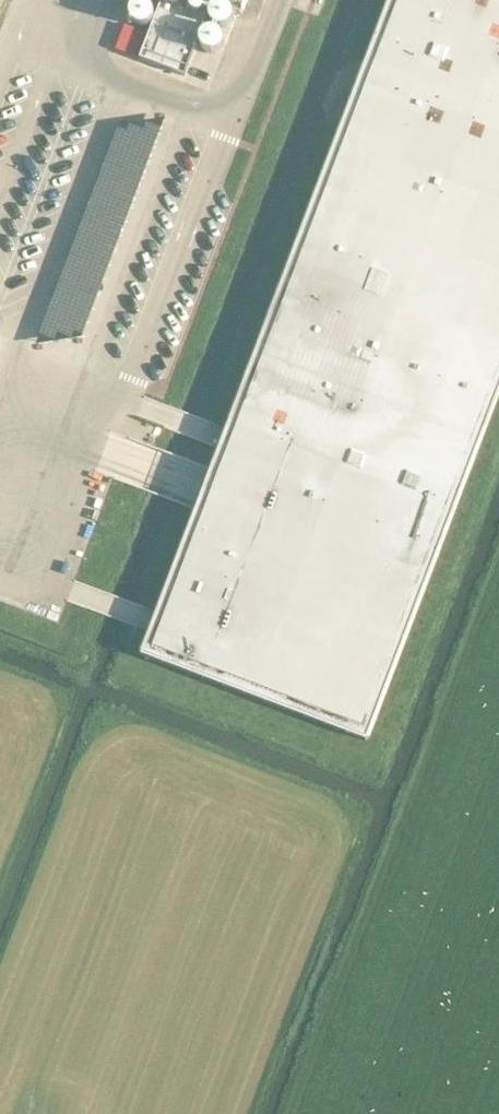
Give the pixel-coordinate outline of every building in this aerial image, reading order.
[(140,58),(185,75),(214,0),(162,0),(140,58)] [(141,652),(367,738),(498,392),(498,0),(389,0),(141,652)]
